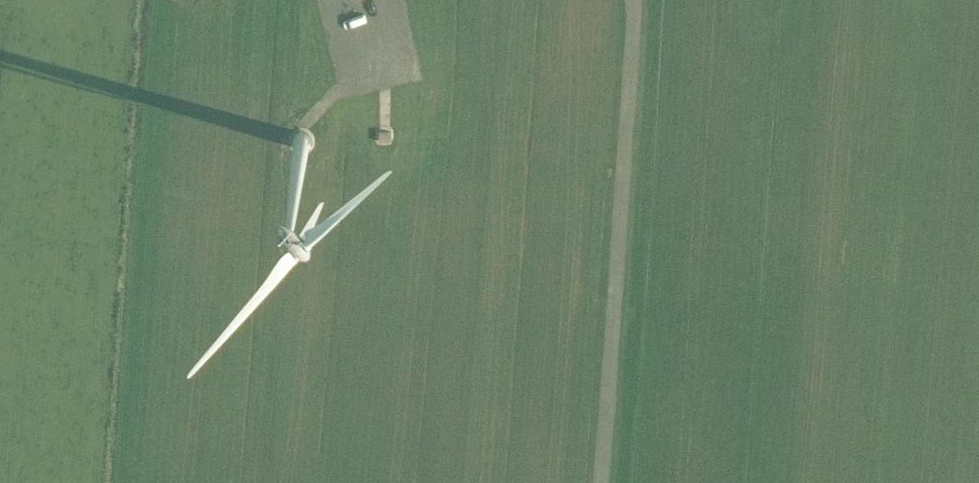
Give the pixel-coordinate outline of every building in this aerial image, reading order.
[(289,145),(291,149),(295,152),(299,154),(303,154),(307,153),(311,150),(314,147),(315,143),(315,138),(314,134),(311,131),(307,128),(303,127),(298,128),(294,129),(291,132),(289,136),(288,141),(289,145)] [(390,130),(379,130),(379,141),(390,141),(390,130)]
